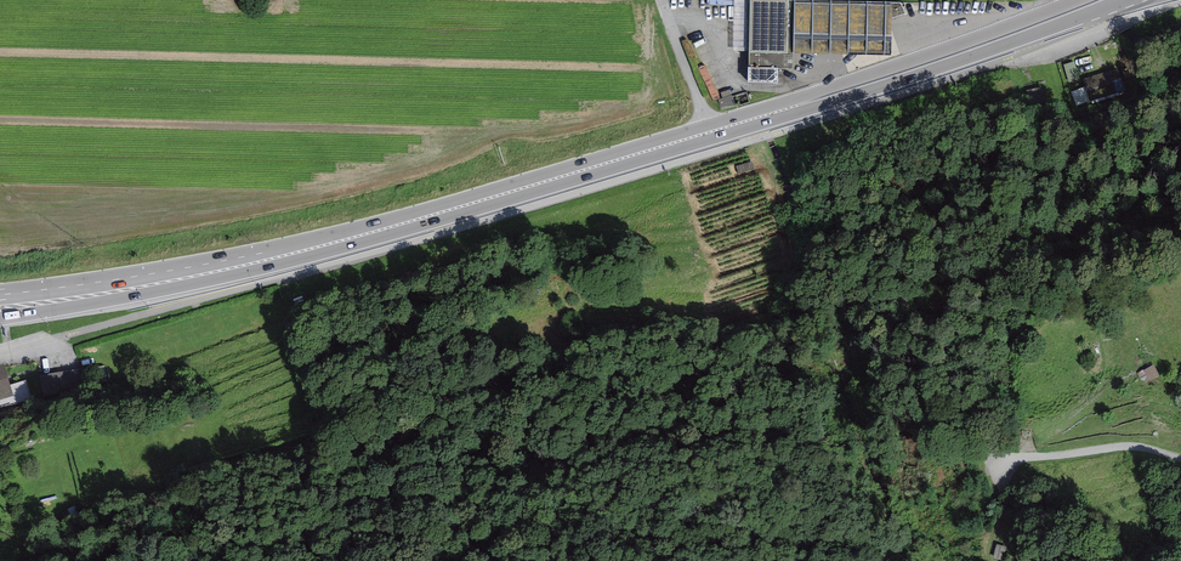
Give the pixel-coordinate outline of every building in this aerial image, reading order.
[(732,51),(749,52),(751,0),(733,0),(732,51)] [(749,52),(787,53),(787,33),(891,37),(892,3),(788,0),(751,0),(749,52)] [(891,37),(787,33),(787,53),(792,53),(857,54),(891,55),(891,44),(891,37)] [(787,53),(749,52),(749,68),(748,68),(748,83),(777,83),(777,68),(792,68),(792,53),(787,53)] [(1075,61),(1063,64),(1068,81),(1080,78),(1075,61)] [(1118,68),(1084,78),(1090,99),(1124,89),(1118,68)] [(13,395),(4,364),(0,365),(0,399),(13,395)]
